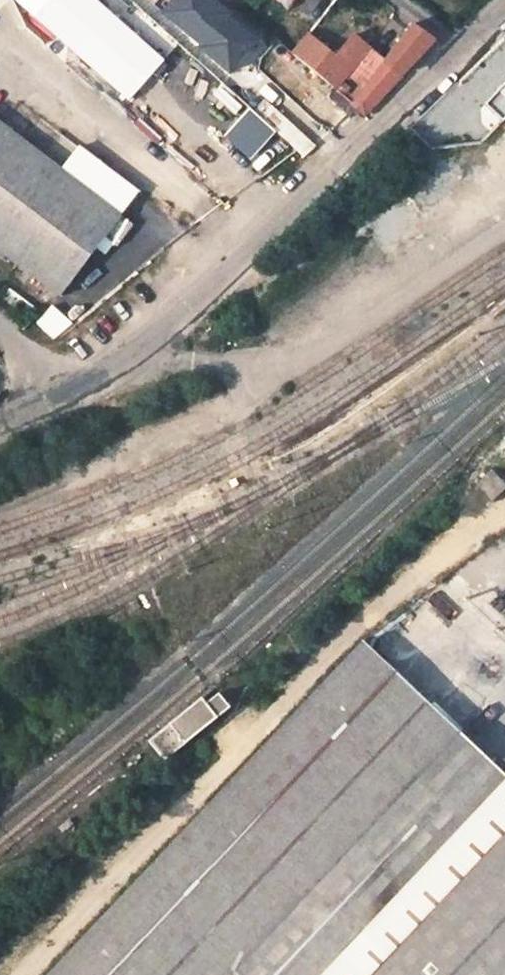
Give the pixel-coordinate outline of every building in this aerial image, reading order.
[(90,0),(18,0),(125,97),(158,60),(90,0)] [(144,14),(156,26),(166,14),(153,4),(144,14)] [(166,14),(156,26),(175,43),(187,27),(169,11),(166,14)] [(359,88),(347,101),(353,106),(361,113),(432,41),(416,28),(383,62),(359,88)] [(342,74),(368,49),(354,37),(331,61),(303,36),(289,52),(333,88),(342,74)] [(383,62),(368,49),(342,74),(359,88),(383,62)] [(213,80),(203,90),(228,117),(239,107),(213,80)] [(346,114),(353,106),(347,101),(333,88),(325,97),(346,114)] [(307,157),(317,145),(263,97),(253,109),(307,157)] [(250,161),(276,133),(249,108),(223,136),(250,161)] [(59,293),(94,245),(101,250),(110,238),(114,242),(130,220),(0,121),(0,249),(59,293)] [(53,305),(35,323),(54,342),(73,324),(53,305)] [(490,469),(475,484),(489,498),(504,484),(490,469)] [(504,617),(504,605),(493,595),(481,610),(499,625),(504,617)] [(504,833),(504,783),(502,786),(358,647),(298,709),(37,974),(365,974),(504,833)] [(166,760),(228,709),(211,688),(148,739),(166,760)] [(365,974),(504,974),(504,833),(365,974)]
